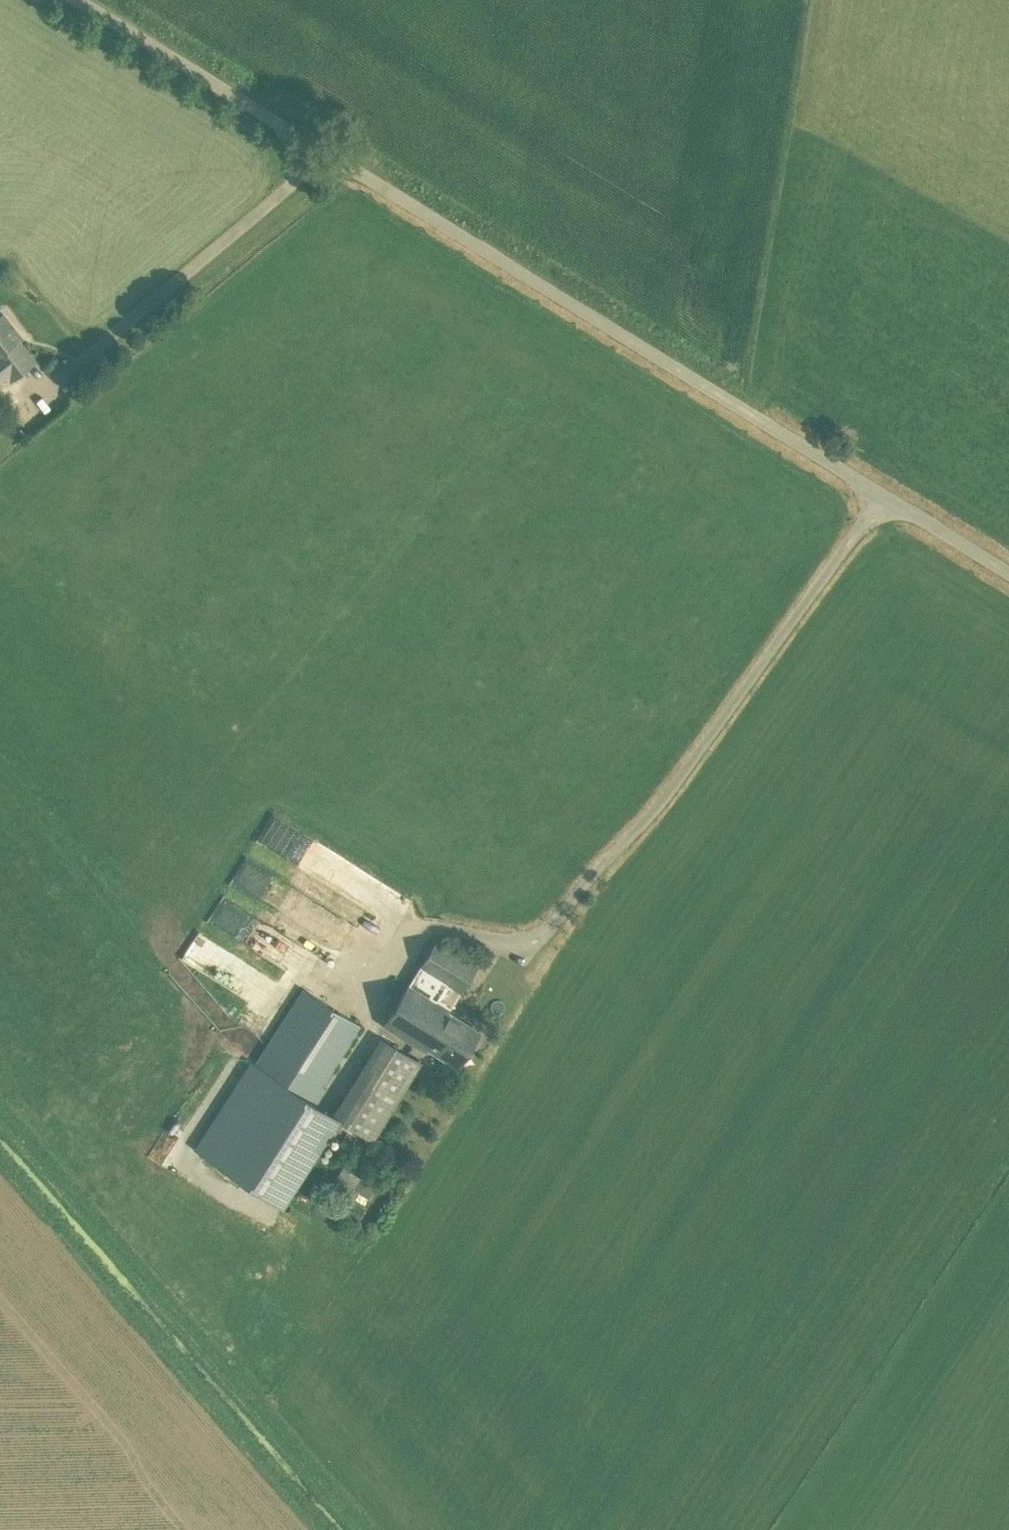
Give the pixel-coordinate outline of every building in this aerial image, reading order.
[(36,361),(19,340),(22,337),(3,314),(0,316),(0,388),(10,380),(10,381),(36,361)] [(262,840),(321,870),(334,844),(276,814),(262,840)] [(241,887),(276,905),(281,894),(291,899),(297,887),(253,864),(241,887)] [(386,921),(379,935),(390,941),(398,927),(386,921)] [(457,1066),(479,1031),(447,1010),(475,966),(436,941),(384,1023),(425,1049),(426,1047),(457,1066)] [(311,1101),(322,1086),(360,1025),(303,988),(254,1065),(311,1101)] [(373,1140),(421,1062),(380,1037),(332,1114),(332,1115),(373,1140)] [(254,1065),(249,1061),(195,1146),(278,1199),(332,1115),(332,1114),(311,1101),(254,1065)] [(380,1188),(342,1165),(335,1176),(338,1178),(332,1186),(344,1193),(349,1186),(357,1191),(346,1210),(359,1218),(371,1198),(373,1200),(380,1188)]
